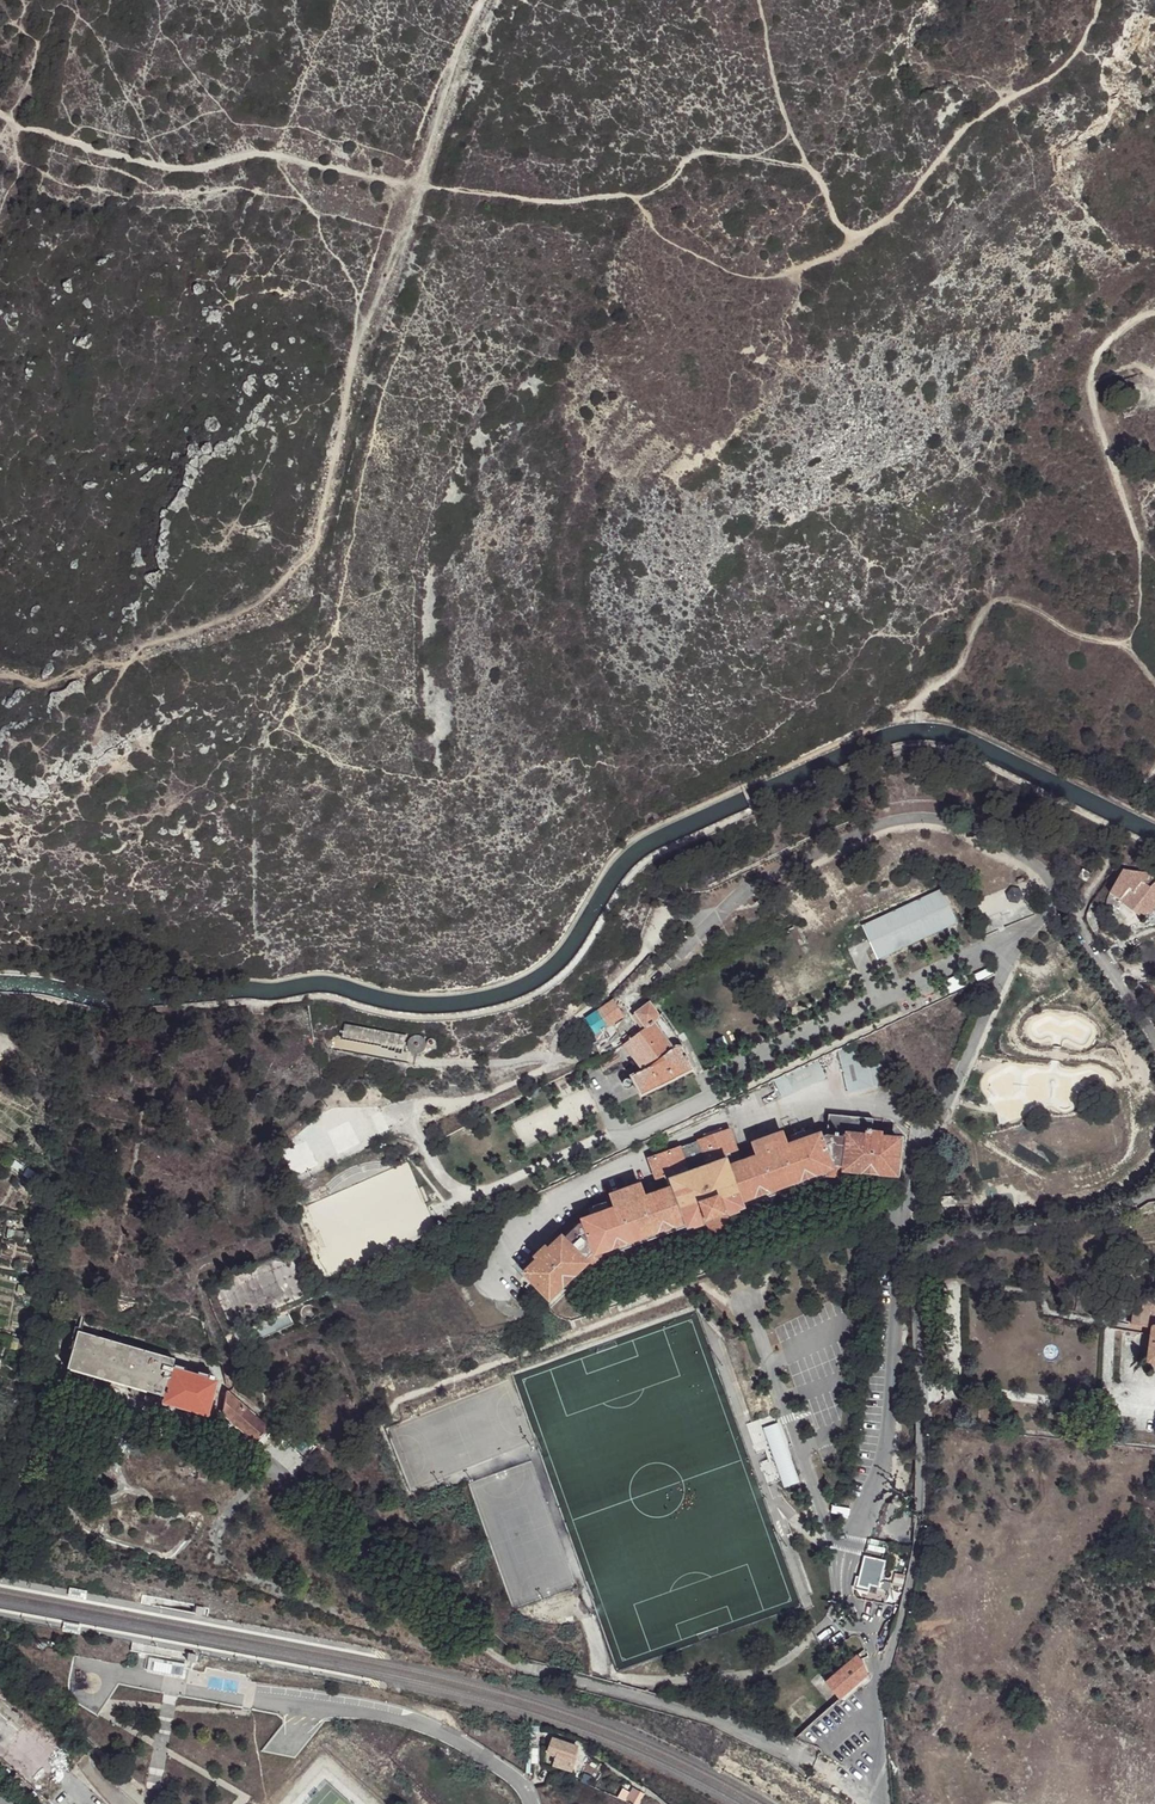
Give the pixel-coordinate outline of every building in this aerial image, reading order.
[(1077,876),(1086,881),(1092,870),(1083,865),(1077,876)] [(1151,880),(1146,879),(1118,879),(1110,894),(1138,919),(1144,914),(1148,917),(1154,909),(1154,882),(1151,880)] [(1020,888),(1012,887),(1006,894),(1010,903),(1019,903),(1024,896),(1020,888)] [(875,959),(953,922),(937,889),(859,925),(875,959)] [(247,1012),(260,1014),(262,1003),(248,1002),(247,1012)] [(612,1002),(586,1022),(600,1044),(610,1039),(605,1030),(622,1017),(612,1002)] [(653,1023),(655,1015),(648,1005),(647,1006),(633,1017),(642,1031),(622,1043),(635,1070),(629,1075),(640,1095),(693,1068),(678,1046),(669,1045),(653,1023)] [(659,1013),(655,1015),(653,1023),(669,1045),(678,1046),(679,1044),(659,1013)] [(344,1025),(341,1038),(401,1049),(404,1036),(344,1025)] [(417,1054),(422,1053),(425,1049),(426,1045),(425,1040),(422,1037),(418,1035),(414,1035),(409,1038),(407,1042),(407,1047),(409,1051),(412,1054),(417,1054)] [(434,1046),(435,1044),(435,1043),(435,1042),(435,1041),(434,1040),(432,1039),(431,1039),(430,1039),(429,1040),(428,1041),(427,1042),(427,1044),(427,1045),(428,1046),(429,1047),(431,1047),(432,1047),(434,1046)] [(850,1092),(895,1082),(888,1054),(861,1060),(860,1052),(842,1056),(850,1092)] [(727,1213),(741,1208),(737,1198),(831,1167),(842,1169),(894,1177),(899,1142),(868,1140),(871,1118),(828,1114),(825,1135),(819,1137),(818,1135),(787,1146),(783,1133),(754,1143),(757,1151),(747,1154),(749,1161),(735,1165),(730,1153),(738,1149),(729,1129),(648,1158),(655,1179),(665,1175),(669,1189),(646,1199),(639,1184),(610,1195),(615,1210),(611,1211),(607,1203),(593,1209),(597,1217),(584,1221),(561,1242),(555,1237),(531,1260),(535,1265),(520,1279),(525,1285),(523,1287),(540,1304),(543,1301),(546,1298),(549,1301),(581,1265),(589,1273),(602,1260),(596,1253),(688,1217),(691,1225),(705,1221),(727,1213)] [(22,1175),(26,1169),(19,1165),(16,1172),(22,1175)] [(737,1198),(741,1208),(829,1176),(844,1180),(842,1169),(831,1167),(737,1198)] [(971,1194),(957,1196),(958,1205),(972,1204),(971,1194)] [(958,1205),(957,1196),(941,1197),(942,1207),(958,1205)] [(732,1225),(727,1213),(705,1221),(711,1233),(717,1232),(727,1228),(732,1225)] [(602,1260),(691,1225),(688,1217),(596,1253),(602,1260)] [(10,1236),(12,1229),(4,1228),(3,1235),(10,1236)] [(20,1292),(22,1285),(14,1283),(13,1291),(20,1292)] [(1134,1298),(1130,1326),(1145,1328),(1147,1313),(1154,1314),(1154,1301),(1134,1298)] [(227,1345),(232,1356),(293,1325),(288,1314),(227,1345)] [(135,1388),(142,1390),(162,1396),(170,1367),(173,1359),(75,1331),(64,1368),(130,1387),(135,1388)] [(14,1348),(16,1341),(8,1340),(6,1347),(14,1348)] [(214,1380),(170,1367),(162,1396),(160,1402),(205,1415),(214,1380)] [(140,1397),(142,1390),(135,1388),(130,1387),(129,1393),(140,1397)] [(220,1413),(253,1443),(267,1429),(226,1391),(220,1413)] [(778,1421),(764,1426),(784,1486),(799,1481),(778,1421)] [(849,1509),(831,1506),(829,1513),(848,1517),(849,1509)] [(854,1590),(868,1593),(869,1586),(881,1588),(881,1589),(889,1591),(891,1583),(882,1581),(886,1562),(864,1558),(860,1578),(857,1577),(854,1590)] [(86,1591),(69,1587),(68,1594),(84,1598),(86,1591)] [(197,1608),(196,1615),(205,1617),(206,1609),(197,1608)] [(80,1625),(63,1622),(61,1631),(78,1634),(80,1625)] [(885,1623),(882,1637),(889,1638),(892,1624),(885,1623)] [(188,1659),(188,1662),(197,1663),(197,1660),(198,1656),(193,1655),(189,1654),(188,1659)] [(859,1682),(868,1673),(863,1663),(856,1654),(824,1684),(839,1699),(859,1682)] [(172,1662),(148,1657),(146,1672),(169,1676),(172,1662)] [(178,1663),(172,1662),(169,1676),(175,1677),(185,1679),(188,1665),(178,1663)] [(204,1672),(193,1670),(190,1683),(201,1685),(204,1672)] [(552,1743),(574,1752),(579,1738),(556,1731),(552,1743)]
